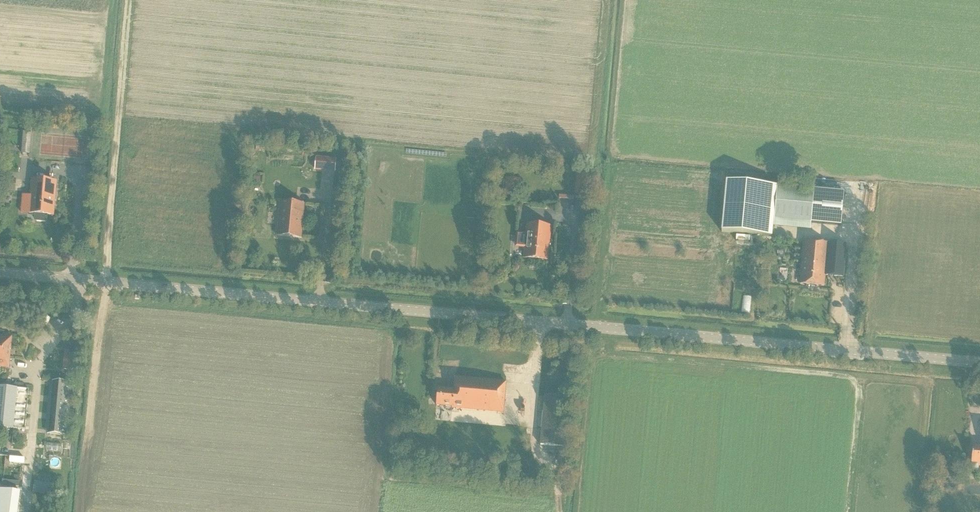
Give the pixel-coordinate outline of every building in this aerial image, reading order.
[(27,130),(27,132),(23,132),(22,154),(29,154),(31,130),(27,130)] [(266,162),(298,166),(299,160),(267,156),(266,162)] [(316,158),(315,169),(335,171),(336,159),(316,158)] [(251,173),(250,181),(260,182),(260,174),(251,173)] [(3,191),(16,192),(17,179),(3,178),(3,191)] [(505,193),(520,194),(522,179),(507,178),(505,193)] [(54,215),(57,181),(33,179),(30,214),(36,214),(36,220),(38,222),(45,222),(48,220),(48,215),(54,215)] [(768,186),(727,182),(722,232),(763,236),(768,186)] [(812,223),(815,190),(785,187),(785,184),(779,184),(775,219),(812,223)] [(815,190),(812,223),(841,225),(842,225),(844,192),(815,190)] [(278,237),(302,238),(305,204),(281,202),(278,237)] [(518,233),(517,246),(525,247),(524,258),(549,261),(552,226),(527,224),(527,233),(518,233)] [(745,241),(746,235),(731,233),(730,239),(745,241)] [(844,277),(846,244),(804,242),(801,284),(824,284),(825,276),(844,277)] [(10,368),(12,337),(0,336),(0,367),(10,368)] [(69,351),(65,350),(64,369),(72,370),(74,354),(69,353),(69,351)] [(438,388),(437,406),(453,408),(452,409),(460,410),(504,414),(507,382),(456,377),(454,389),(438,388)] [(54,390),(71,392),(72,383),(55,381),(55,382),(53,382),(53,385),(55,385),(54,390)] [(0,387),(0,428),(27,430),(30,389),(0,387)] [(71,401),(71,392),(54,390),(54,396),(52,396),(51,399),(71,401)] [(71,401),(51,399),(51,402),(53,402),(53,405),(50,405),(50,408),(70,409),(71,401)] [(69,418),(70,409),(50,408),(50,410),(52,410),(52,413),(50,413),(50,416),(69,418)] [(51,419),(51,425),(68,427),(69,418),(50,416),(49,419),(51,419)] [(68,427),(51,425),(50,431),(48,430),(48,433),(50,434),(67,436),(68,427)] [(973,446),(972,464),(979,465),(979,447),(973,446)] [(54,494),(56,485),(48,484),(48,482),(43,481),(43,484),(36,483),(34,491),(54,494)]
